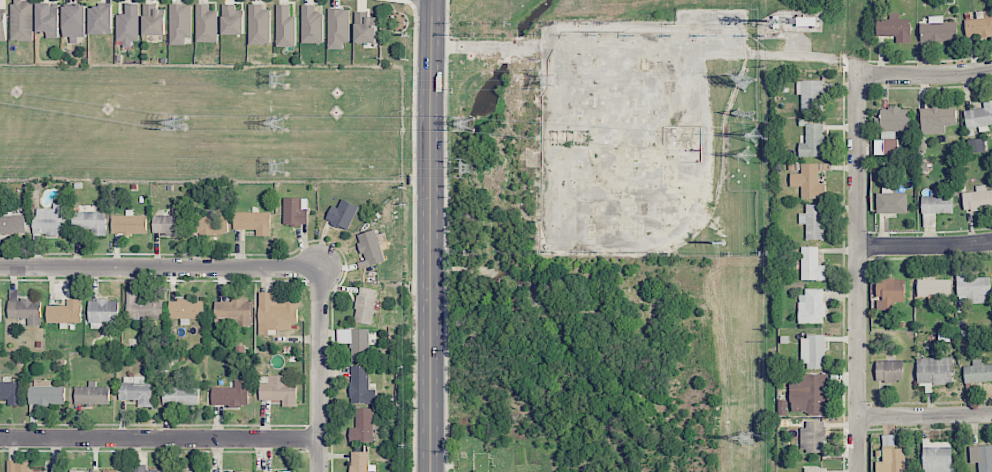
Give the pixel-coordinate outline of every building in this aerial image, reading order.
[(34,41),(33,0),(25,0),(11,0),(12,41),(34,41)] [(37,31),(47,31),(47,38),(60,38),(60,3),(38,3),(37,31)] [(139,4),(126,4),(126,13),(117,13),(116,44),(131,44),(131,41),(139,41),(139,4)] [(165,35),(165,9),(153,9),(153,4),(144,4),(143,35),(165,35)] [(169,44),(186,45),(186,38),(191,38),(192,5),(170,4),(169,44)] [(196,42),(218,42),(218,11),(209,10),(210,5),(197,4),(196,42)] [(249,44),(270,44),(270,10),(263,10),(263,4),(249,4),(249,44)] [(295,47),(296,16),(290,16),(290,5),(277,4),(276,46),(295,47)] [(86,5),(63,5),(63,37),(71,37),(71,43),(79,43),(79,37),(87,37),(86,5)] [(244,34),(244,5),(222,5),(223,35),(244,34)] [(302,43),(323,43),(323,12),(315,12),(315,5),(301,5),(302,43)] [(113,34),(112,6),(89,6),(90,34),(113,34)] [(327,49),(343,49),(344,42),(350,42),(350,9),(328,8),(327,49)] [(965,20),(966,38),(991,35),(991,10),(976,12),(976,19),(965,20)] [(355,43),(377,43),(376,17),(365,17),(365,12),(354,12),(355,43)] [(876,36),(896,36),(896,43),(910,43),(911,19),(899,19),(899,13),(889,13),(889,20),(877,19),(876,36)] [(796,25),(796,16),(816,16),(816,25),(796,25)] [(928,23),(920,23),(921,42),(957,41),(956,22),(943,22),(943,16),(928,16),(928,23)] [(823,80),(796,81),(797,95),(801,95),(801,111),(823,110),(823,100),(828,100),(828,89),(823,89),(823,80)] [(965,127),(991,126),(991,100),(983,101),(984,109),(965,110),(965,127)] [(920,108),(921,134),(944,133),(944,124),(962,123),(962,106),(932,107),(932,108),(920,108)] [(806,143),(798,143),(798,157),(824,156),(823,123),(805,123),(806,143)] [(884,154),(897,154),(897,139),(884,139),(884,154)] [(968,139),(968,152),(985,152),(984,139),(968,139)] [(790,174),(790,187),(801,187),(801,198),(824,199),(825,184),(819,183),(819,170),(828,170),(828,163),(801,163),(801,174),(790,174)] [(964,211),(991,208),(991,190),(987,190),(986,184),(976,185),(976,191),(962,193),(964,211)] [(877,213),(907,213),(906,193),(892,193),(892,190),(876,190),(877,213)] [(953,213),(953,196),(940,196),(940,191),(922,191),(922,213),(953,213)] [(308,225),(308,209),(302,209),(302,197),(283,198),(284,226),(308,225)] [(332,205),(325,219),(348,230),(359,207),(342,199),(338,208),(332,205)] [(66,235),(66,203),(53,203),(53,209),(34,209),(34,235),(66,235)] [(806,224),(806,239),(823,240),(825,205),(806,204),(806,213),(799,213),(798,224),(806,224)] [(25,233),(26,215),(12,215),(13,207),(0,206),(0,232),(25,233)] [(153,215),(152,234),(186,234),(186,209),(172,208),(172,215),(153,215)] [(106,235),(106,211),(73,212),(73,229),(91,229),(91,236),(106,235)] [(233,229),(257,229),(257,236),(271,236),(271,212),(234,212),(233,229)] [(111,216),(112,234),(147,233),(147,215),(111,216)] [(192,215),(192,233),(229,234),(229,216),(192,215)] [(357,235),(368,267),(386,261),(375,229),(357,235)] [(802,280),(825,280),(825,266),(818,266),(818,247),(801,247),(802,280)] [(990,277),(965,277),(965,264),(956,264),(957,304),(986,303),(985,295),(991,295),(990,277)] [(904,302),(905,279),(877,278),(876,309),(890,310),(890,302),(904,302)] [(917,296),(952,296),(952,280),(917,279),(917,296)] [(355,322),(373,324),(376,289),(358,287),(355,322)] [(800,323),(824,323),(825,289),(800,288),(800,323)] [(41,325),(41,299),(18,300),(17,289),(8,289),(9,319),(28,318),(28,325),(41,325)] [(164,318),(163,300),(136,301),(135,290),(126,291),(127,324),(137,323),(137,319),(164,318)] [(273,300),(273,292),(258,292),(258,335),(276,335),(276,330),(297,330),(297,299),(273,300)] [(46,305),(46,322),(82,323),(82,299),(67,299),(67,306),(46,305)] [(118,299),(89,300),(89,329),(103,328),(103,323),(119,322),(118,299)] [(204,318),(204,300),(169,300),(169,318),(204,318)] [(214,301),(215,323),(233,323),(233,326),(252,326),(251,300),(214,301)] [(369,328),(337,329),(337,344),(351,343),(351,361),(370,361),(369,328)] [(803,368),(825,368),(825,335),(802,335),(803,368)] [(917,385),(952,384),(952,358),(917,358),(917,385)] [(991,381),(991,364),(982,364),(982,359),(972,359),(972,365),(963,366),(965,383),(991,381)] [(876,361),(876,381),(903,381),(903,360),(876,361)] [(350,403),(376,403),(376,389),(369,389),(369,366),(351,366),(350,403)] [(828,374),(790,374),(791,414),(829,413),(828,374)] [(282,400),(282,407),(297,406),(297,383),(289,383),(289,375),(259,376),(259,400),(282,400)] [(138,400),(138,406),(152,406),(153,384),(145,384),(145,377),(120,376),(120,400),(138,400)] [(65,386),(50,386),(50,381),(30,380),(30,405),(65,405),(65,386)] [(249,381),(234,380),(234,388),(212,387),(211,405),(248,406),(249,381)] [(0,382),(0,399),(8,399),(8,406),(20,405),(19,381),(0,382)] [(74,404),(109,405),(110,387),(96,386),(96,381),(88,381),(88,386),(75,386),(74,404)] [(163,405),(199,404),(199,387),(183,387),(183,381),(177,381),(177,386),(162,386),(163,405)] [(373,408),(356,408),(356,428),(350,428),(350,442),(373,441),(373,408)] [(802,421),(801,451),(824,451),(825,421),(802,421)] [(958,464),(952,464),(952,441),(923,441),(923,471),(958,471),(958,464)] [(979,471),(991,471),(991,445),(970,446),(971,463),(979,463),(979,471)] [(876,462),(876,471),(905,471),(904,447),(882,447),(883,462),(876,462)] [(370,465),(370,452),(351,452),(350,471),(376,471),(376,465),(370,465)] [(44,471),(29,471),(30,461),(8,461),(8,471),(44,471)]
